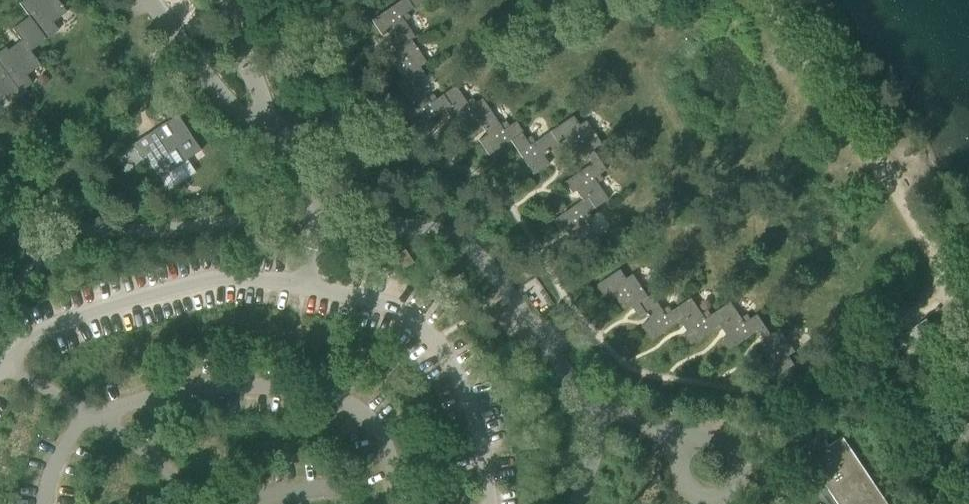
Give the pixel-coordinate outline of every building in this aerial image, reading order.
[(29,16),(46,39),(58,30),(53,22),(66,12),(58,0),(23,0),(19,3),(29,16)] [(394,36),(401,46),(411,40),(415,37),(401,16),(411,9),(405,0),(400,0),(371,19),(382,35),(390,29),(394,36)] [(411,9),(426,0),(405,0),(411,9)] [(0,51),(0,66),(22,95),(26,91),(24,89),(32,83),(26,75),(40,65),(30,51),(46,39),(29,16),(12,29),(23,42),(9,52),(5,47),(0,51)] [(395,81),(403,92),(416,83),(424,77),(418,68),(426,62),(411,40),(401,46),(394,36),(388,40),(397,53),(390,58),(402,76),(395,81)] [(1,94),(7,101),(15,96),(17,98),(22,95),(0,66),(0,95),(1,94)] [(415,128),(444,110),(451,104),(444,93),(429,103),(416,83),(403,92),(414,107),(405,113),(415,128)] [(453,134),(475,119),(489,110),(481,98),(469,107),(455,86),(444,93),(451,104),(444,110),(451,121),(446,124),(453,134)] [(488,157),(509,143),(522,135),(513,122),(502,129),(489,110),(475,119),(486,136),(477,142),(488,157)] [(185,160),(201,150),(177,114),(135,142),(158,179),(173,169),(168,162),(181,153),(185,160)] [(582,152),(591,165),(598,160),(592,150),(600,144),(584,120),(577,125),(572,116),(541,137),(551,151),(560,145),(558,141),(563,137),(576,156),(582,152)] [(543,156),(551,151),(541,137),(528,145),(522,135),(509,143),(531,176),(549,165),(543,156)] [(576,193),(581,201),(586,198),(593,210),(607,201),(593,179),(606,171),(598,160),(591,165),(563,183),(571,196),(576,193)] [(586,198),(581,201),(552,220),(559,232),(563,229),(570,239),(575,236),(582,247),(595,238),(582,217),(593,210),(586,198)] [(394,256),(402,269),(413,262),(404,249),(394,256)] [(639,318),(645,314),(638,304),(648,297),(634,275),(626,280),(620,270),(607,279),(614,290),(610,292),(622,310),(630,305),(639,318)] [(651,341),(680,322),(684,319),(677,308),(665,315),(651,295),(648,297),(638,304),(645,314),(649,320),(641,326),(651,341)] [(691,346),(719,327),(724,323),(716,312),(705,319),(691,298),(677,308),(684,319),(680,322),(686,331),(682,333),(691,346)] [(730,350),(758,332),(766,327),(758,314),(744,324),(730,303),(716,312),(724,323),(719,327),(726,337),(722,339),(730,350)] [(905,335),(919,355),(941,340),(926,320),(905,335)] [(766,327),(758,332),(766,343),(758,348),(770,367),(764,371),(771,382),(795,367),(788,357),(795,353),(779,329),(771,334),(766,327)] [(842,437),(829,446),(821,435),(800,449),(834,500),(833,501),(831,498),(823,503),(887,503),(842,437)]
